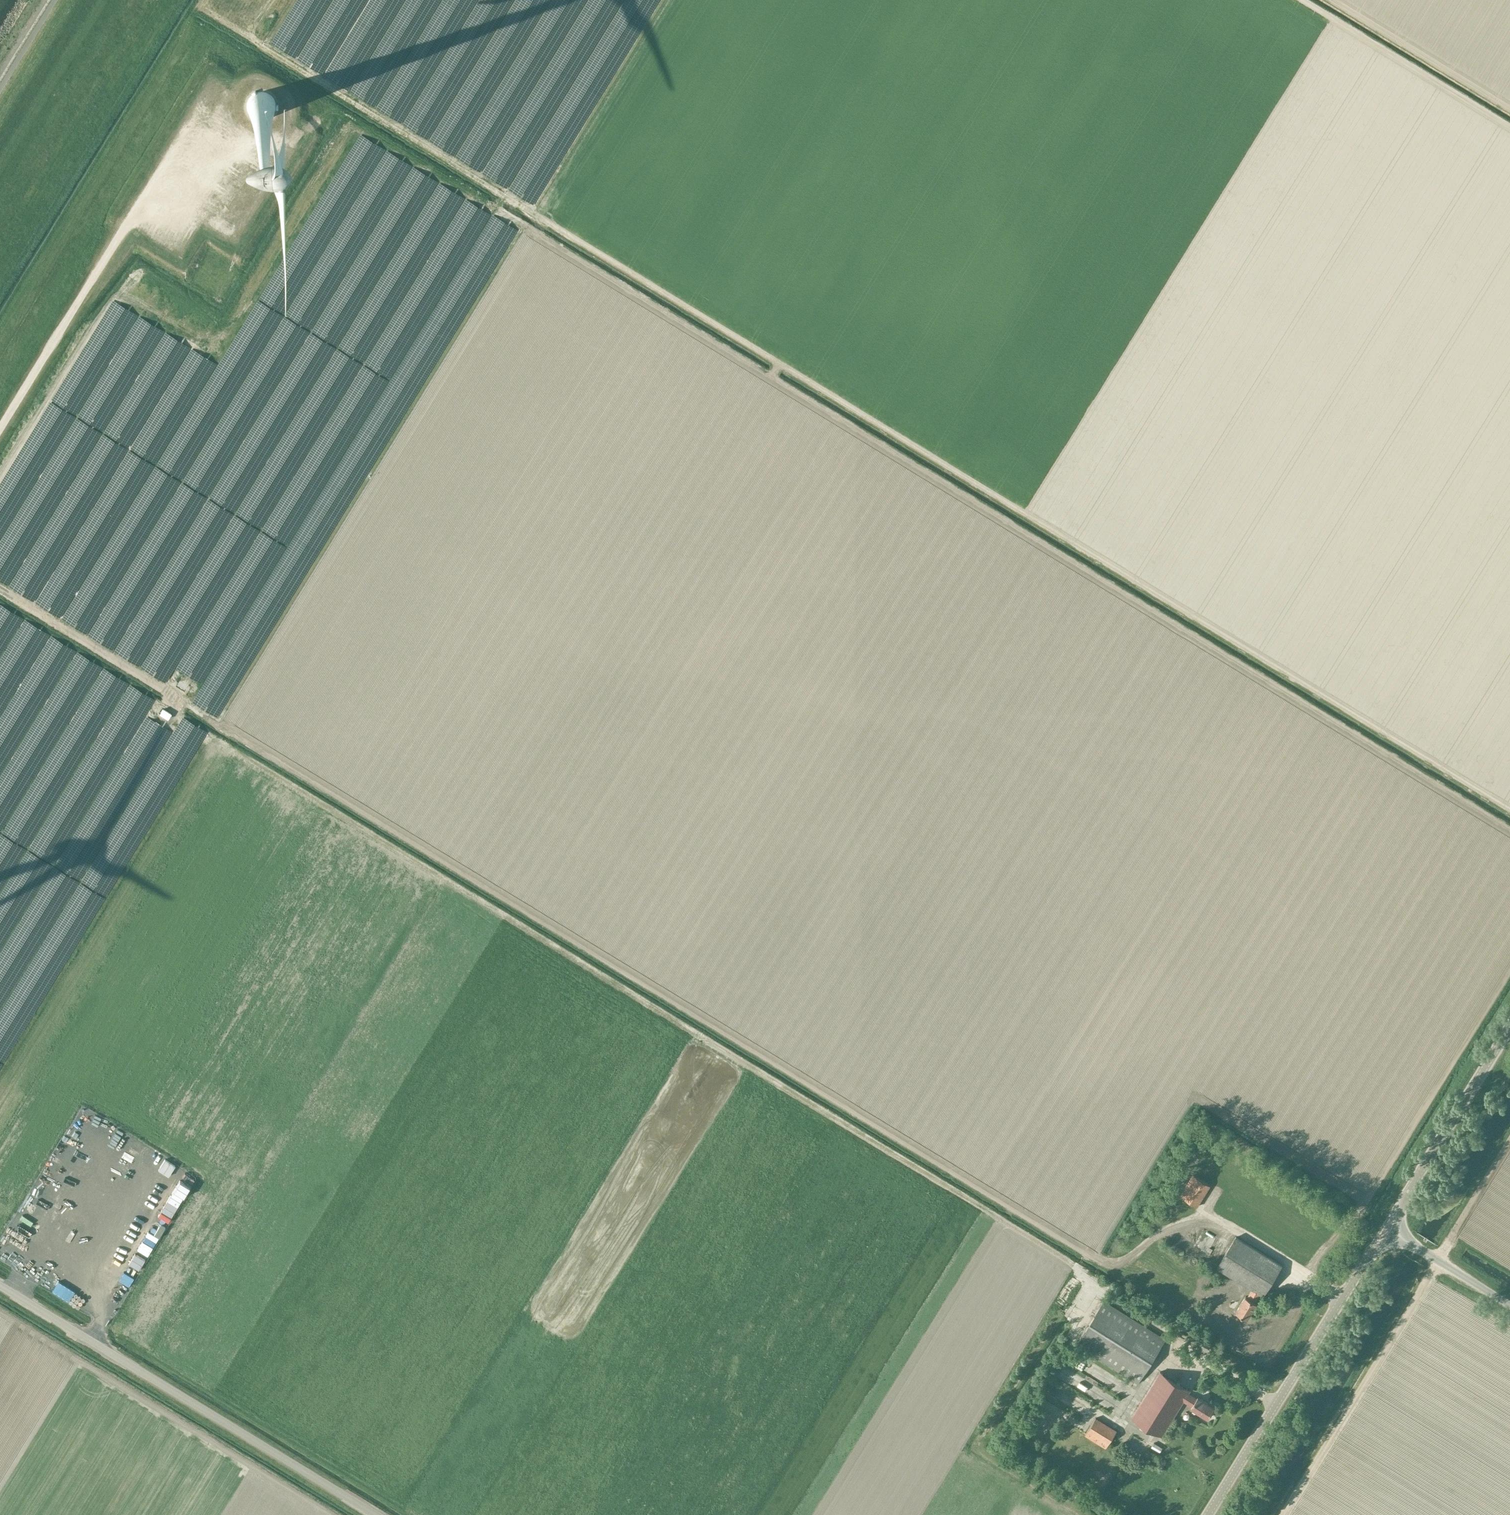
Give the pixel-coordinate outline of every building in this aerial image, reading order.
[(245,102),(245,106),(245,111),(247,115),(250,119),(254,121),(259,123),(263,123),(268,121),(272,119),(275,115),(277,111),(278,106),(277,102),(275,97),(272,94),(268,91),(263,90),(259,90),(254,91),(250,94),(247,97),(245,102)] [(1197,1206),(1210,1185),(1192,1175),(1179,1195),(1197,1206)] [(1204,1255),(1214,1239),(1201,1231),(1191,1247),(1204,1255)] [(1262,1295),(1281,1265),(1236,1237),(1217,1267),(1252,1289),(1247,1298),(1245,1297),(1235,1312),(1247,1320),(1257,1304),(1255,1303),(1260,1294),(1262,1295)] [(1137,1383),(1165,1338),(1104,1300),(1076,1345),(1137,1383)] [(1208,1418),(1214,1407),(1197,1397),(1197,1399),(1188,1393),(1190,1391),(1160,1372),(1131,1417),(1162,1436),(1183,1401),(1192,1406),(1191,1408),(1208,1418)] [(1105,1448),(1116,1430),(1095,1417),(1084,1435),(1105,1448)] [(1045,1418),(1039,1423),(1046,1430),(1051,1424),(1045,1418)] [(1124,1441),(1133,1446),(1137,1439),(1127,1435),(1124,1441)]
